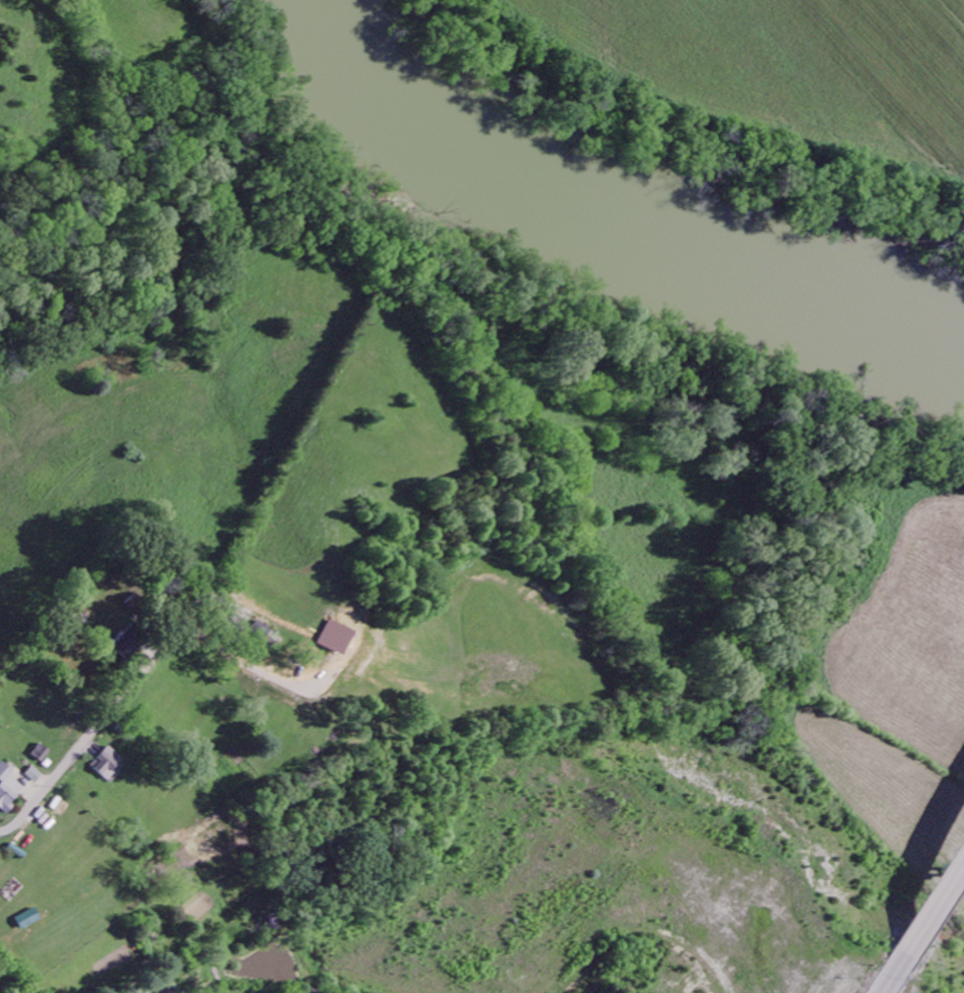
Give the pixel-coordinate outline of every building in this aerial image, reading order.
[(140,648),(124,632),(110,647),(126,662),(140,648)] [(32,757),(42,764),(50,752),(39,745),(32,757)] [(123,762),(107,748),(89,767),(105,781),(123,762)] [(9,778),(12,774),(0,764),(0,784),(0,785),(0,811),(7,816),(14,808),(10,805),(23,789),(9,778)] [(34,785),(41,776),(31,768),(24,777),(34,785)] [(22,932),(42,921),(35,910),(16,920),(22,932)]
